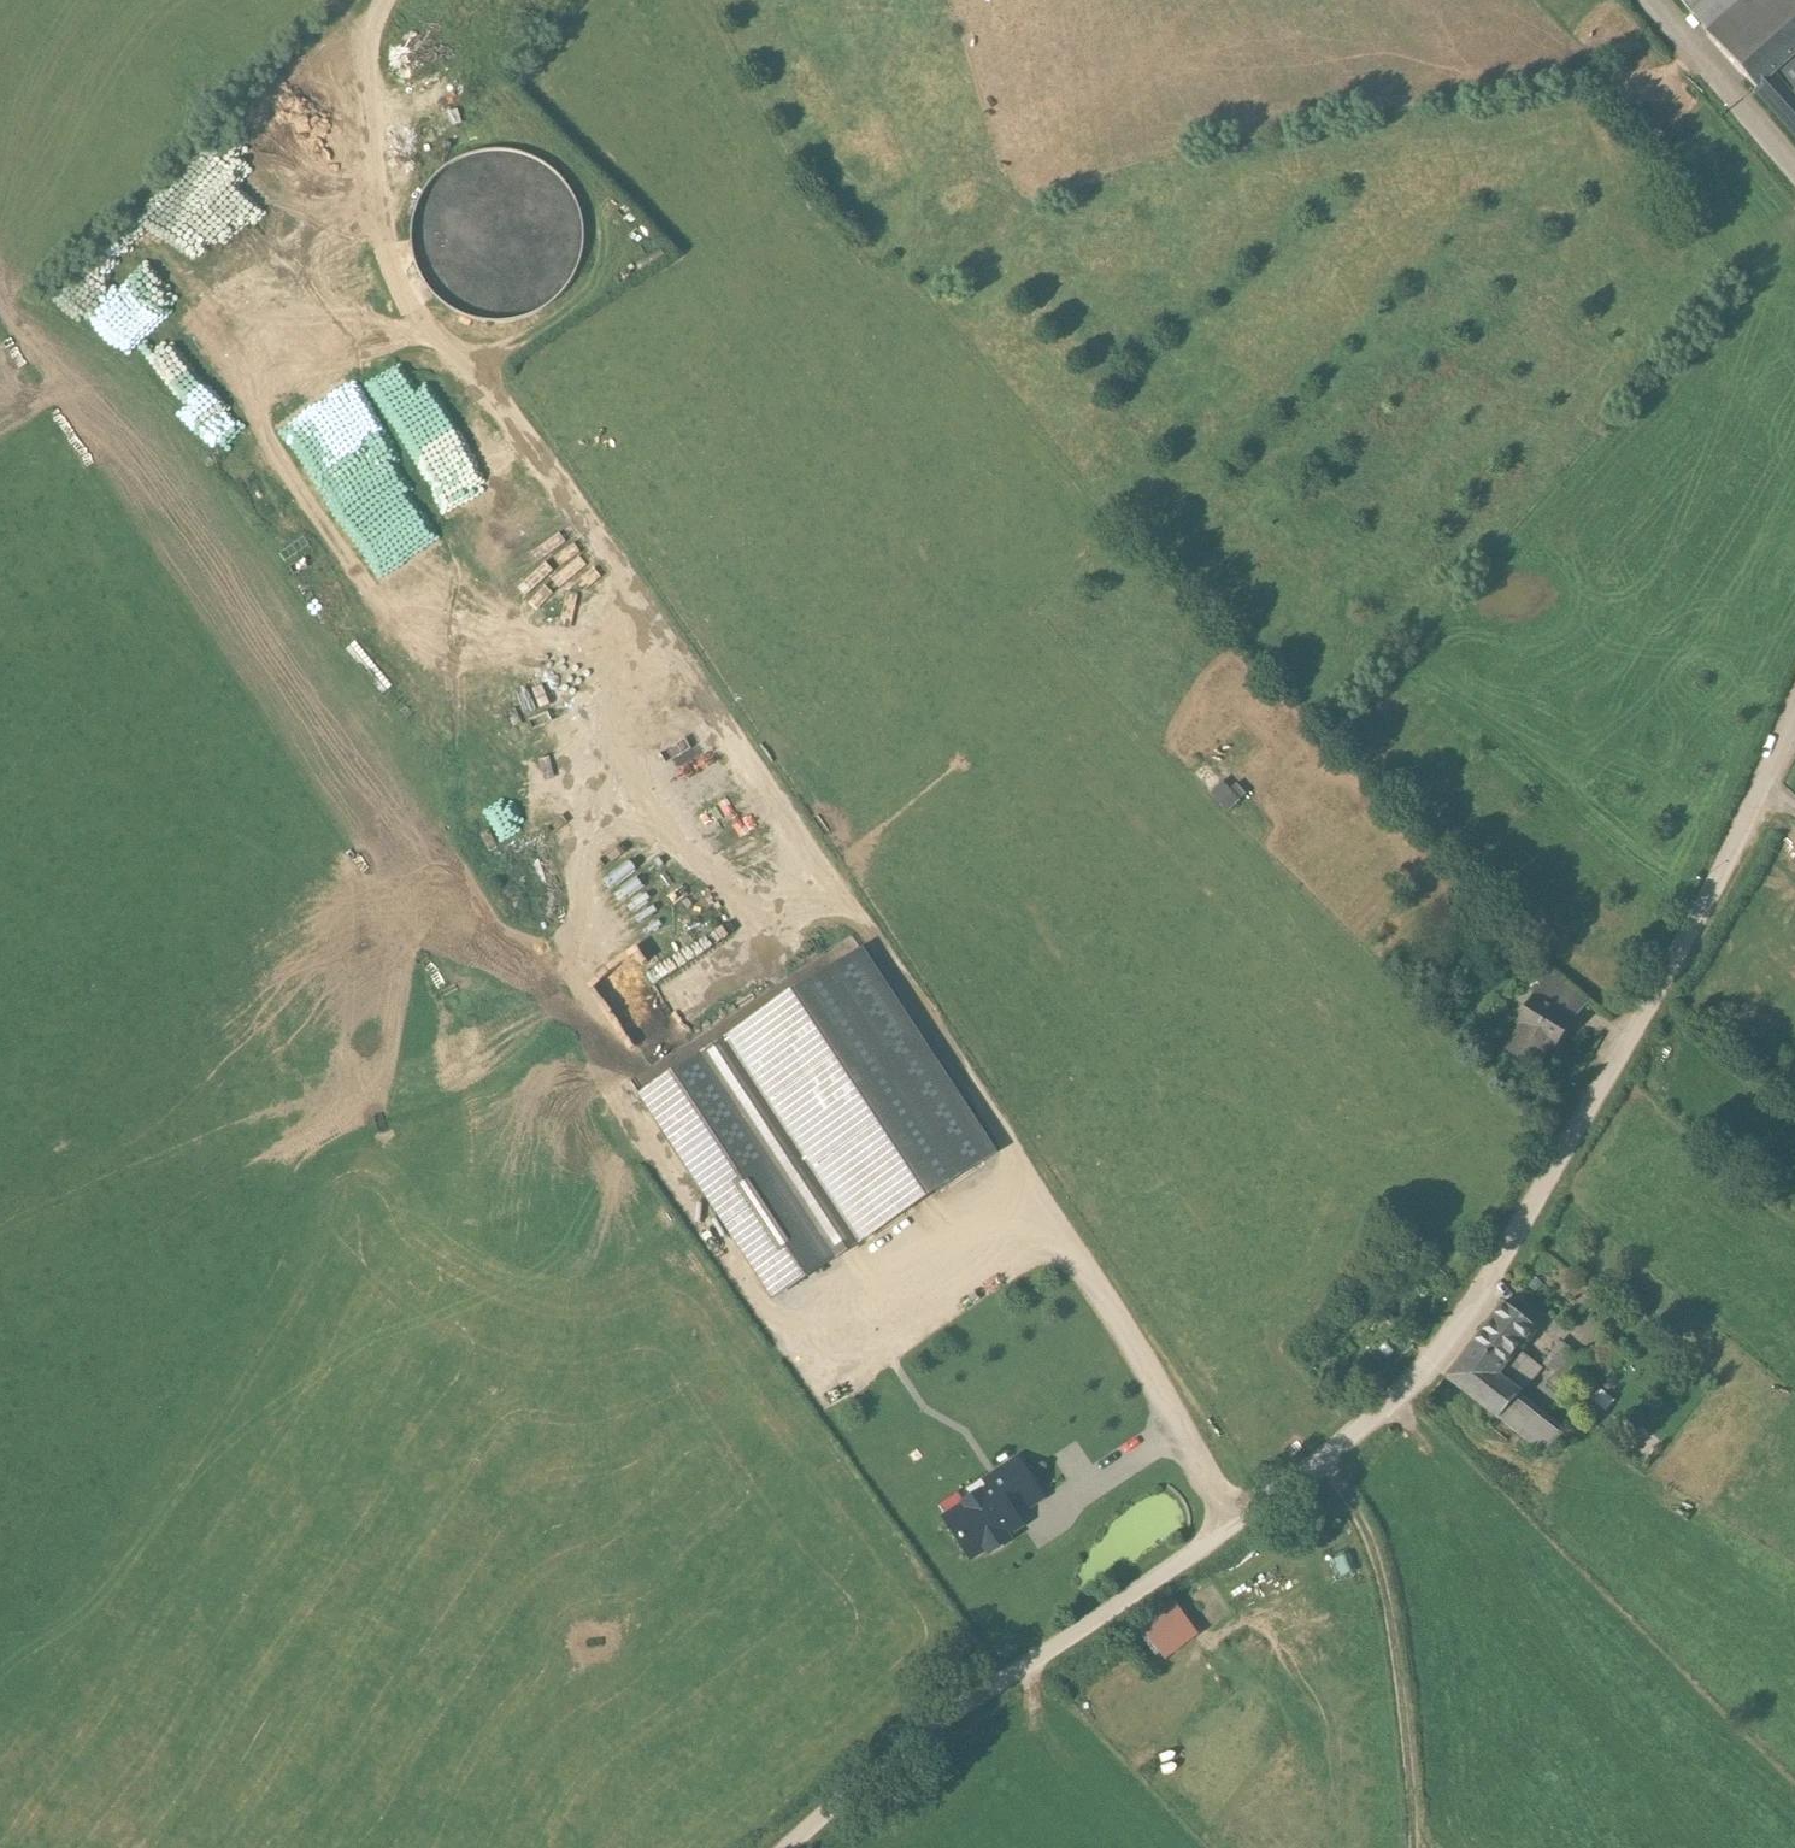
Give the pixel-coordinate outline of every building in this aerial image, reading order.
[(1760,97),(1781,79),(1794,66),(1794,0),(1682,0),(1760,97)] [(1781,79),(1794,94),(1794,66),(1781,79)] [(1781,79),(1760,97),(1794,138),(1794,94),(1781,79)] [(561,180),(538,162),(510,153),(481,154),(454,165),(432,184),(418,209),(413,237),(418,264),(430,287),(449,306),(473,317),(499,321),(525,317),(549,304),(567,285),(579,262),(582,233),(576,205),(561,180)] [(338,354),(302,371),(329,431),(366,414),(338,354)] [(230,417),(203,430),(220,463),(247,450),(230,417)] [(440,492),(473,472),(448,429),(415,449),(440,492)] [(664,980),(715,948),(704,930),(653,962),(664,980)] [(795,1000),(720,1051),(859,1256),(934,1204),(1000,1160),(861,956),(795,1000)] [(1549,978),(1501,1058),(1542,1083),(1591,1003),(1549,978)] [(818,1283),(859,1256),(720,1051),(681,1077),(638,1107),(776,1311),(818,1283)] [(633,1078),(640,1090),(684,1067),(677,1055),(633,1078)] [(1501,1310),(1444,1385),(1504,1431),(1525,1404),(1500,1385),(1537,1337),(1501,1310)] [(1546,1364),(1565,1376),(1580,1352),(1561,1340),(1546,1364)] [(1572,1439),(1525,1404),(1504,1431),(1551,1466),(1572,1439)] [(987,1482),(994,1492),(996,1490),(1014,1517),(1042,1499),(1018,1462),(987,1482)] [(996,1490),(994,1492),(984,1498),(981,1495),(966,1505),(969,1510),(949,1523),(972,1559),(988,1549),(990,1554),(1009,1542),(1005,1537),(1020,1527),(1014,1517),(996,1490)] [(1341,1573),(1362,1566),(1356,1550),(1336,1557),(1341,1573)] [(1184,1604),(1145,1623),(1163,1659),(1202,1640),(1184,1604)]
